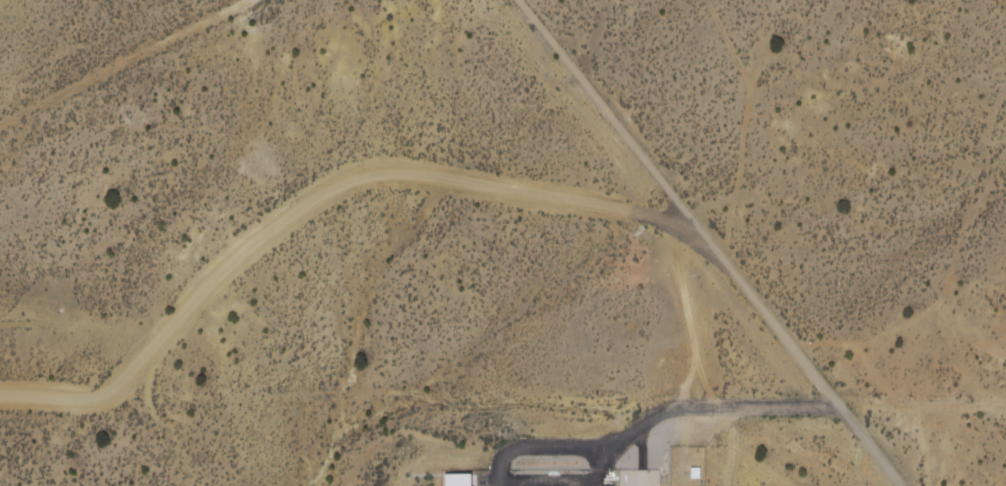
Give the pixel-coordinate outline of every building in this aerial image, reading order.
[(697,469),(698,482),(709,482),(708,469),(697,469)] [(483,478),(455,478),(455,485),(483,485),(483,478)]
